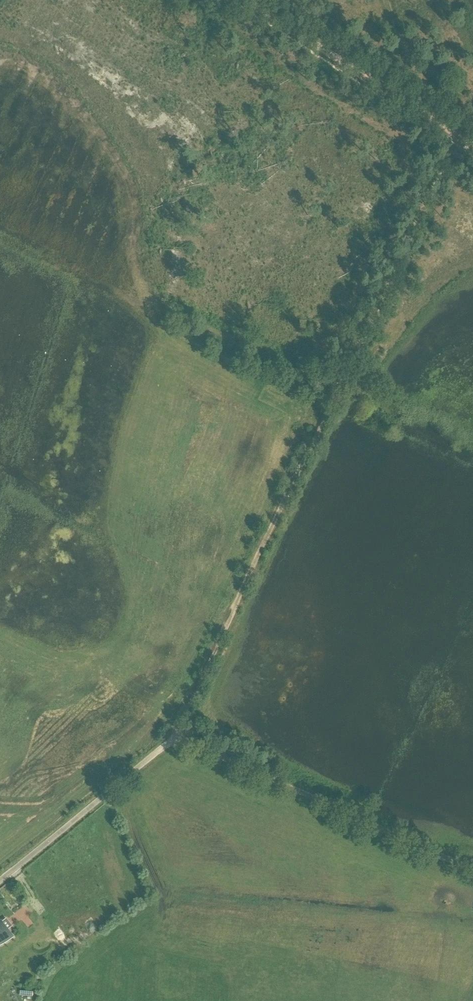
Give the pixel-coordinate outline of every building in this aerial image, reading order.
[(5,942),(12,937),(1,922),(0,922),(0,944),(5,942)] [(20,975),(33,971),(30,962),(17,965),(20,975)] [(22,987),(23,996),(35,996),(35,987),(22,987)]
